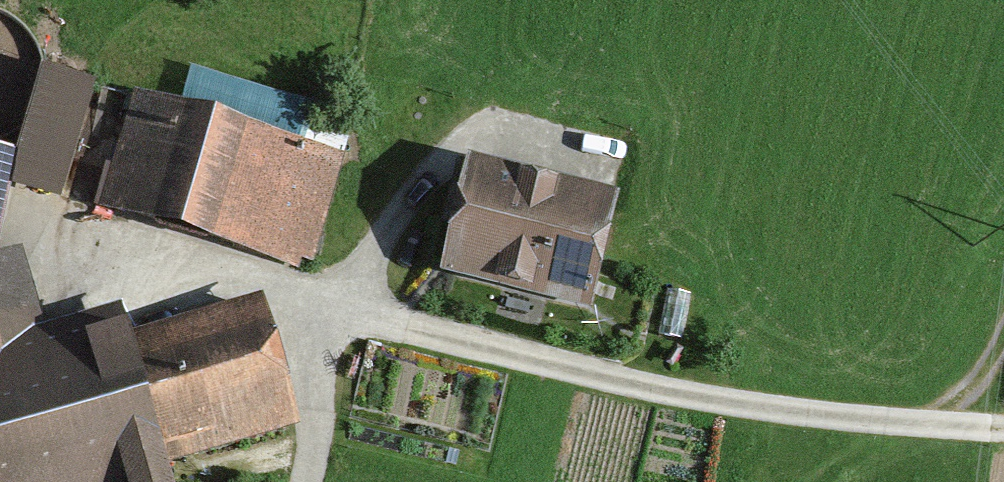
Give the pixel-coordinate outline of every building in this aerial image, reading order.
[(0,148),(0,235),(10,187),(61,200),(96,82),(42,66),(17,151),(0,148)] [(346,154),(134,92),(112,165),(106,163),(92,207),(299,268),(302,259),(314,262),(346,154)] [(620,197),(468,160),(440,274),(592,311),(620,197)] [(0,254),(0,481),(173,481),(168,465),(301,427),(263,296),(130,333),(121,302),(45,324),(23,248),(0,254)]
